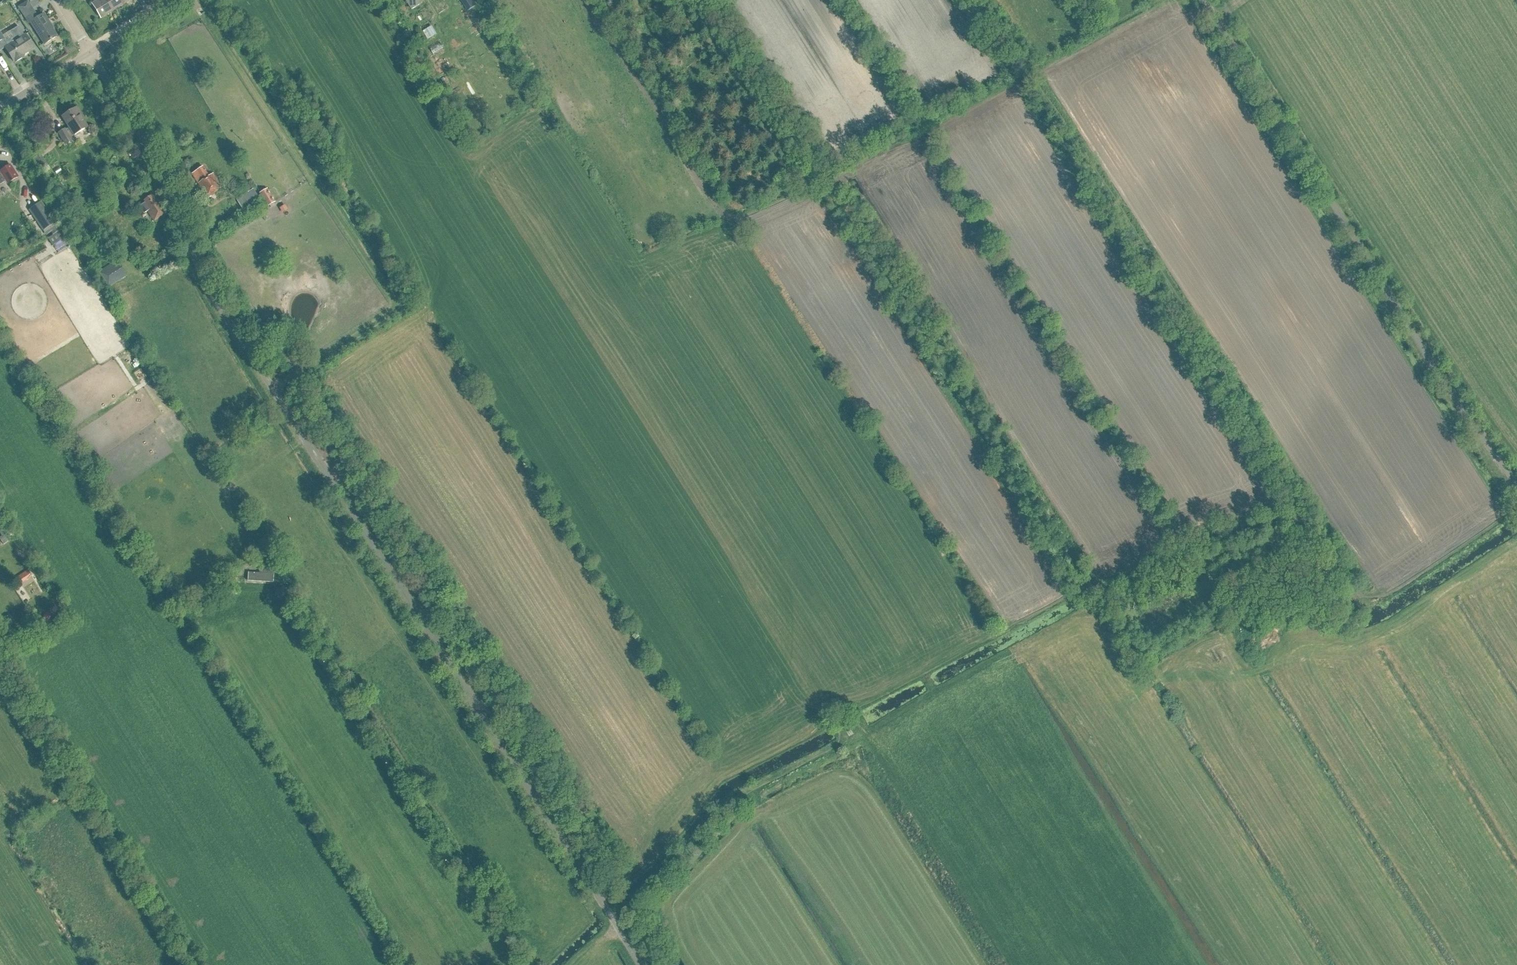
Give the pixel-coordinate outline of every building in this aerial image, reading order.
[(107,0),(100,0),(93,4),(101,18),(113,11),(107,0)] [(113,11),(125,4),(123,0),(107,0),(113,11)] [(421,0),(408,0),(415,11),(424,5),(421,0)] [(646,3),(655,4),(654,13),(668,14),(669,0),(646,0),(646,3)] [(44,44),(57,36),(50,25),(51,25),(44,14),(38,18),(27,2),(19,7),(29,23),(31,22),(44,44)] [(1,50),(2,50),(5,48),(14,62),(14,61),(15,63),(23,58),(22,56),(27,53),(34,49),(25,35),(24,36),(23,36),(23,35),(21,32),(18,27),(9,32),(10,32),(13,37),(11,38),(5,42),(3,43),(4,43),(3,44),(0,46),(0,51),(1,50)] [(74,137),(88,128),(82,118),(83,117),(77,108),(62,117),(69,129),(65,131),(64,130),(58,134),(65,145),(72,141),(70,138),(74,136),(74,137)] [(48,167),(40,152),(28,158),(36,173),(48,167)] [(18,177),(10,165),(0,171),(0,173),(1,174),(0,175),(0,183),(5,180),(7,184),(18,177)] [(207,197),(222,188),(213,174),(208,177),(202,168),(192,175),(207,197)] [(275,202),(267,188),(259,193),(267,207),(275,202)] [(139,208),(144,215),(148,213),(154,222),(168,214),(161,204),(159,206),(153,196),(143,202),(145,204),(139,208)] [(28,210),(42,231),(54,223),(40,202),(28,210)] [(52,226),(54,230),(66,224),(64,220),(52,226)] [(52,246),(63,238),(59,231),(47,239),(52,246)] [(160,239),(166,249),(171,246),(165,236),(160,239)] [(106,288),(123,278),(114,263),(97,274),(106,288)] [(273,582),(273,573),(271,573),(272,569),(259,568),(259,573),(248,572),(247,580),(273,582)]
